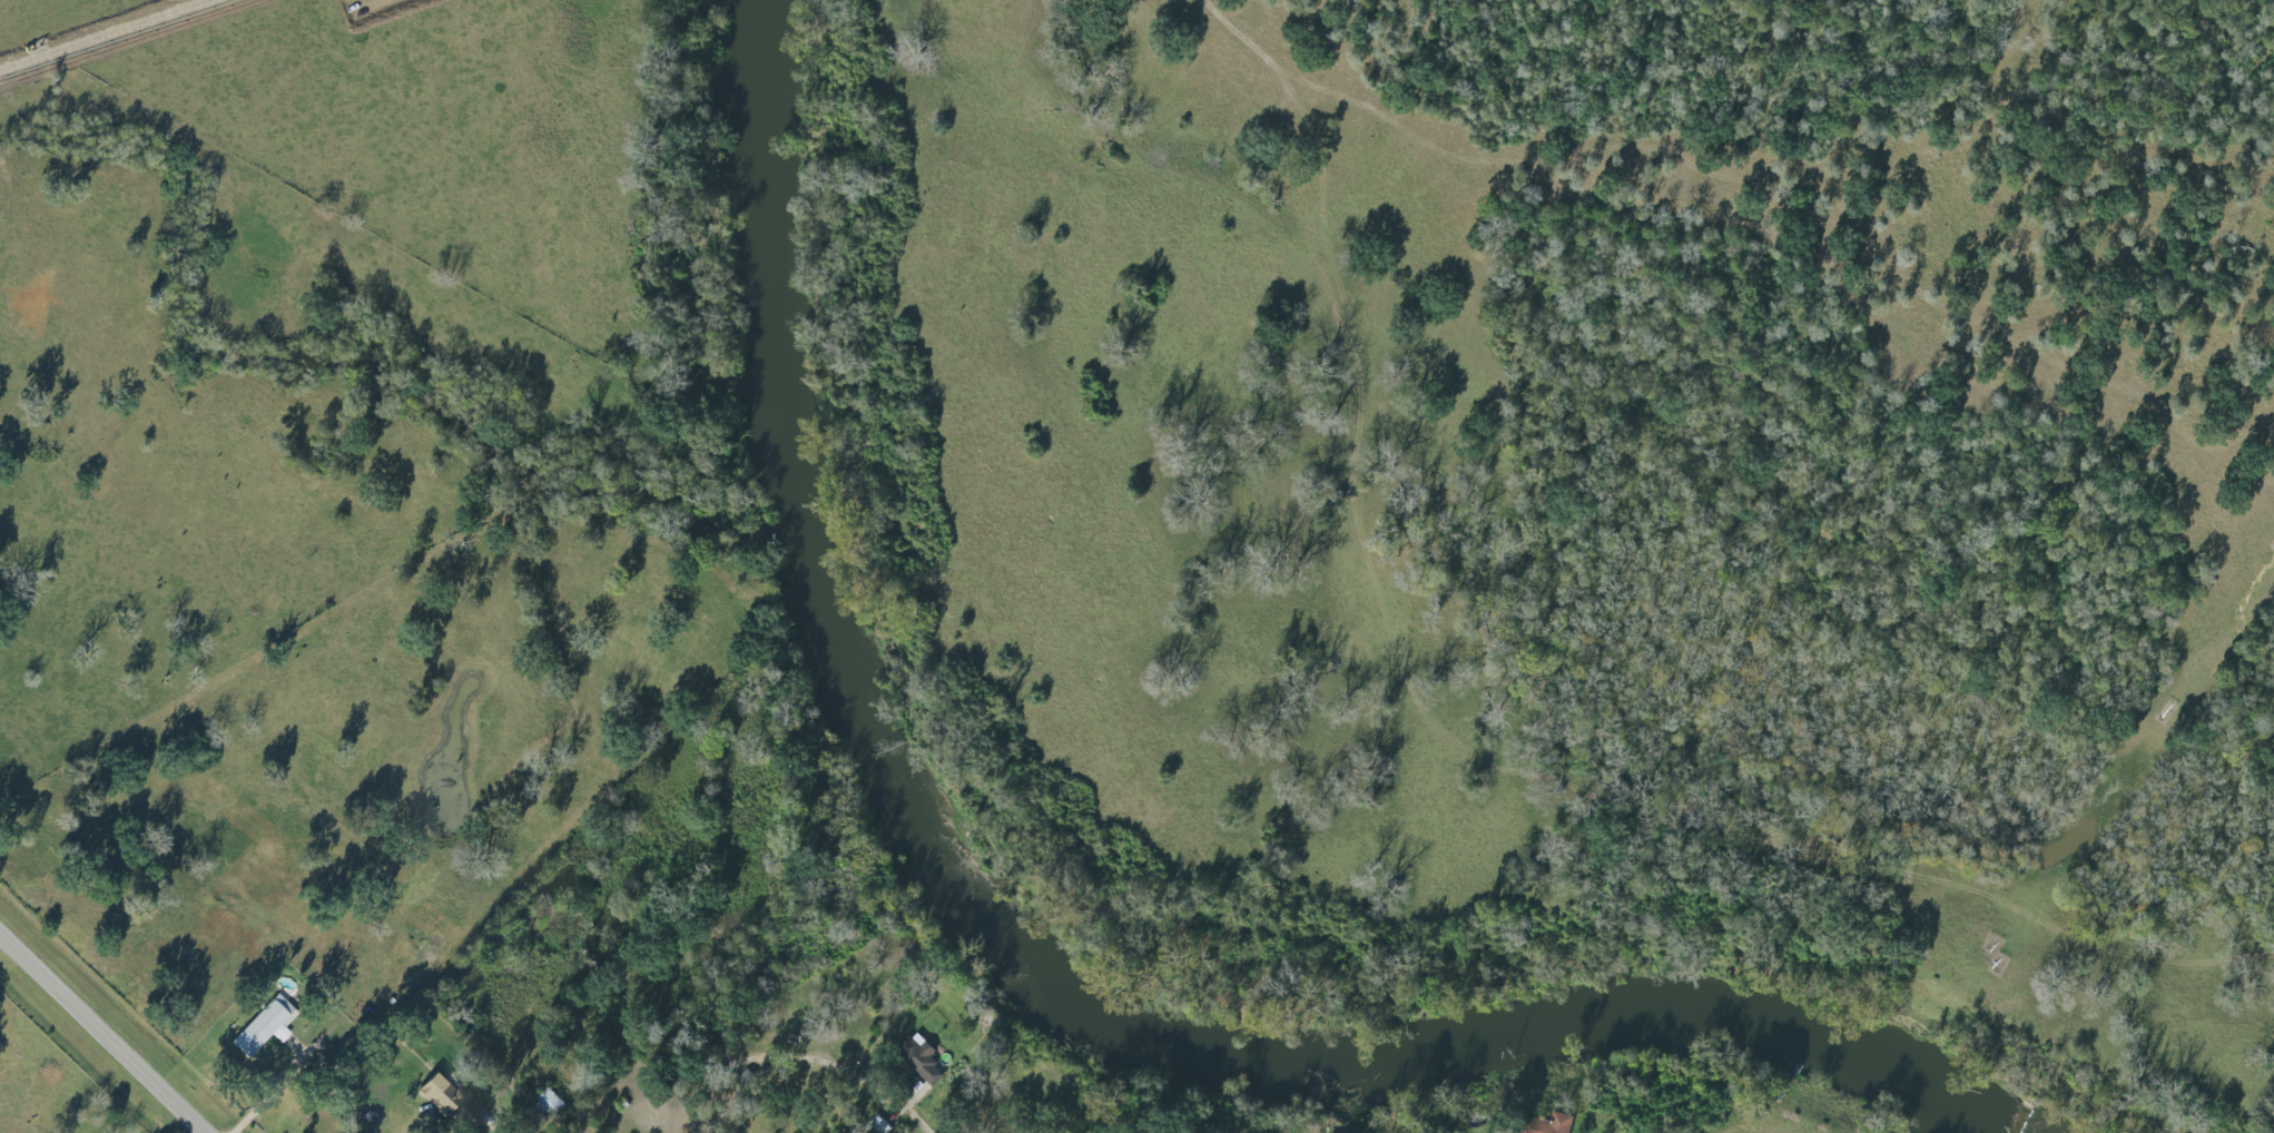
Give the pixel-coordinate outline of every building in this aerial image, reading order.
[(245,1059),(269,1034),(279,1043),(288,1033),(282,1027),(294,1013),(273,994),(227,1043),(245,1059)] [(944,1074),(928,1058),(935,1052),(925,1041),(904,1061),(929,1087),(944,1074)] [(1557,1109),(1545,1132),(1570,1132),(1577,1118),(1557,1109)]
